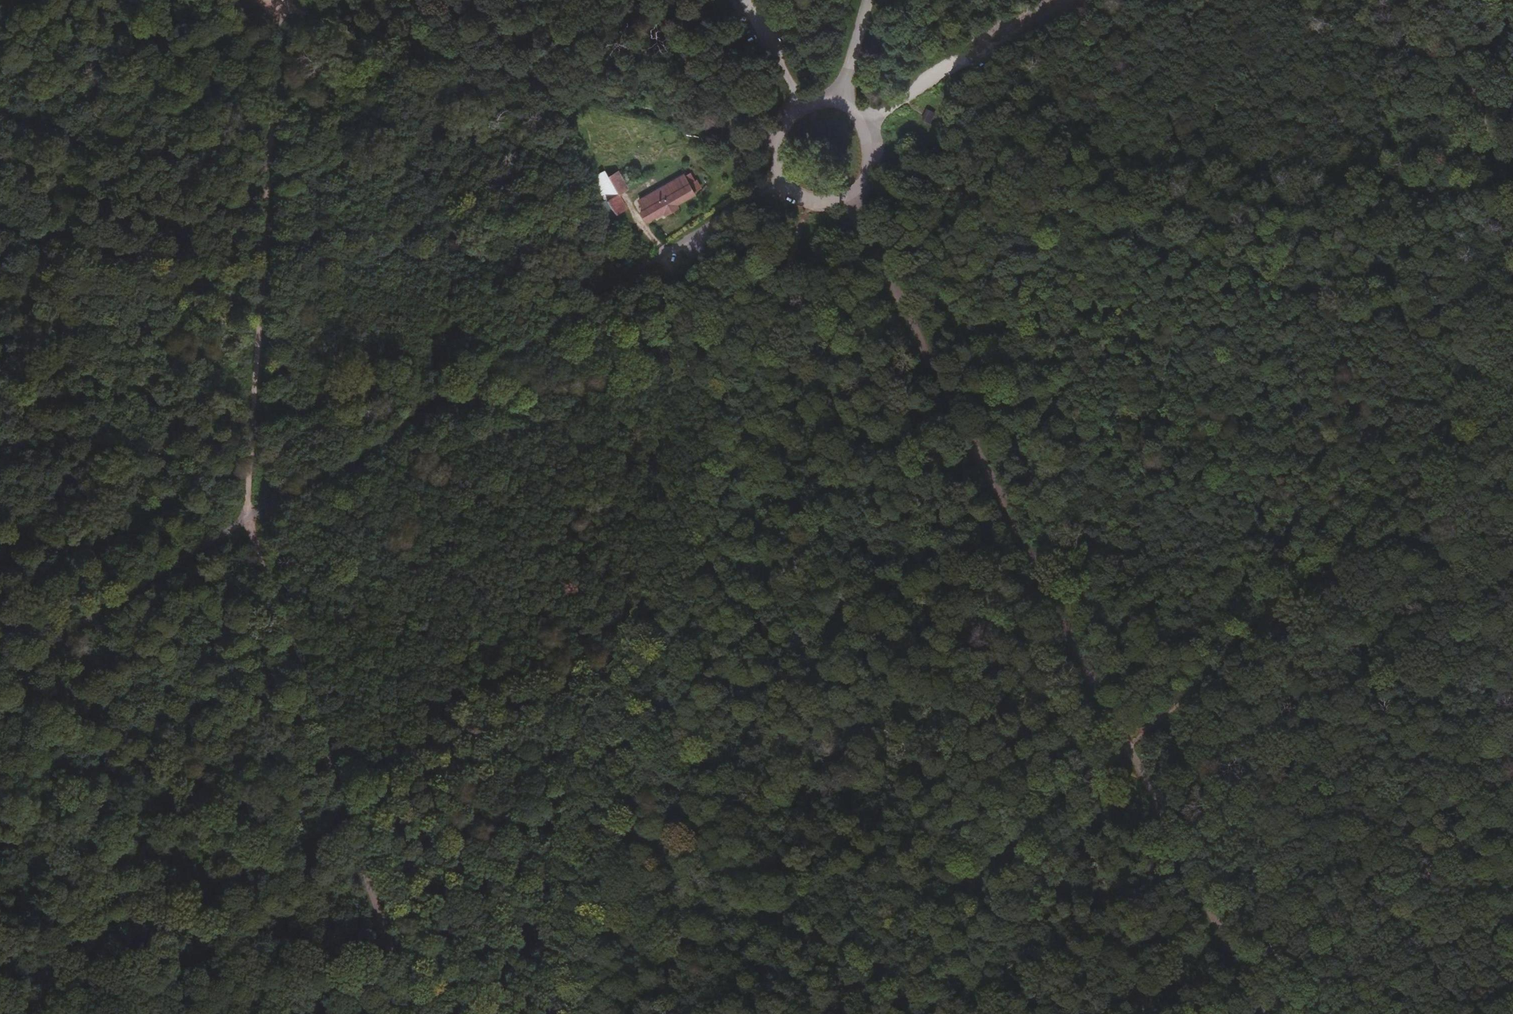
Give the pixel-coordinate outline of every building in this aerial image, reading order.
[(605,201),(619,193),(609,177),(605,171),(592,179),(605,201)] [(619,193),(628,187),(619,171),(609,177),(619,193)] [(695,194),(684,175),(639,200),(650,219),(662,212),(665,217),(680,209),(677,204),(695,194)] [(617,216),(628,209),(619,194),(608,201),(617,216)]
